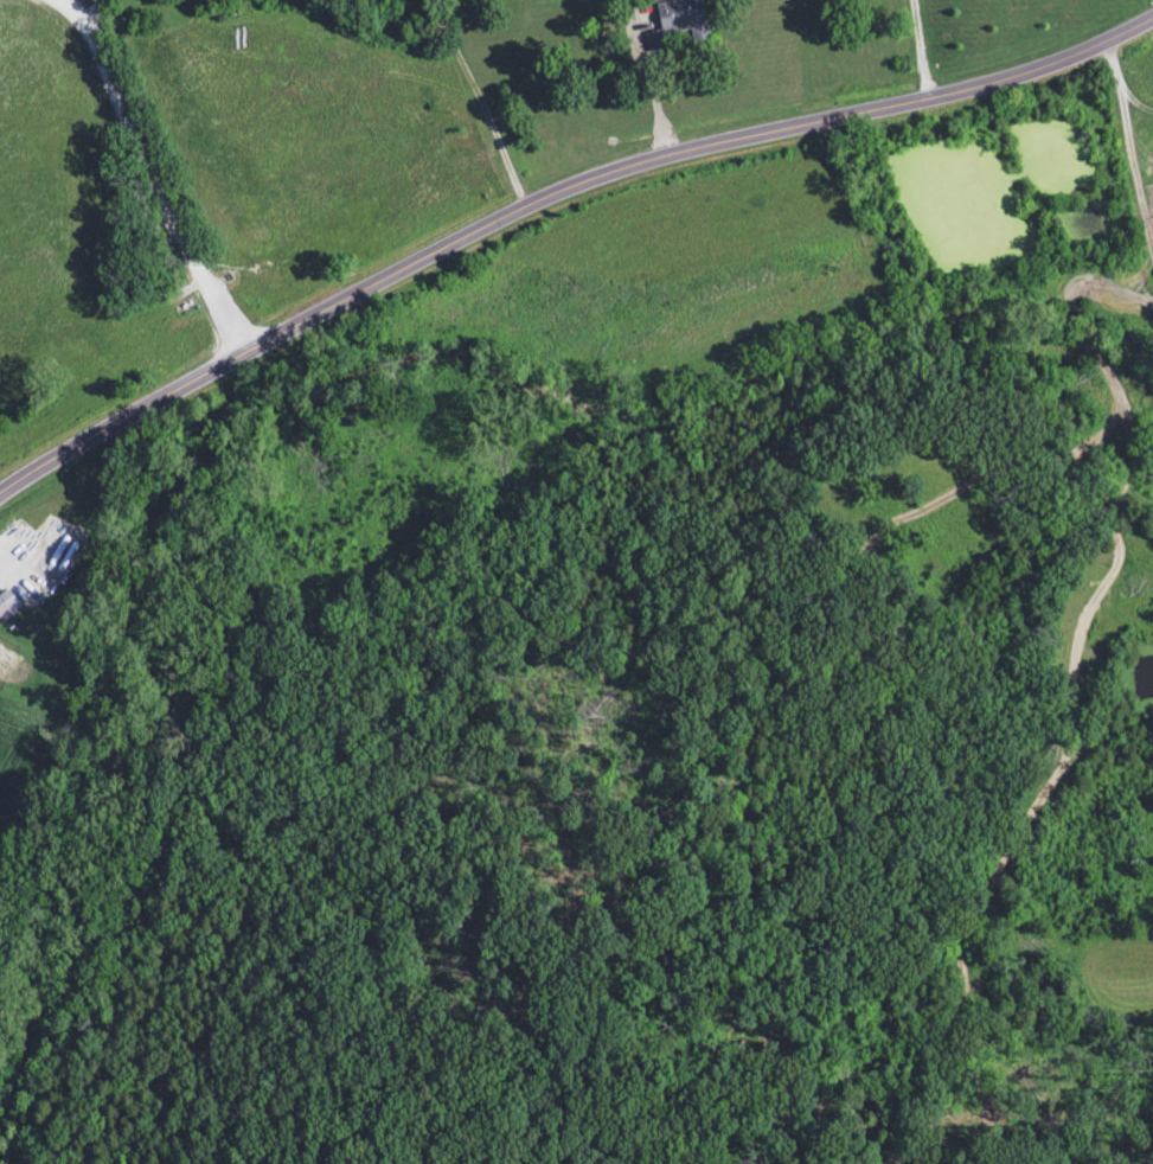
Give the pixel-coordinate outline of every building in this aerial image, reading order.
[(659,33),(646,35),(648,54),(670,50),(668,37),(689,34),(691,46),(707,43),(701,0),(655,0),(659,33)] [(1117,312),(1118,299),(1099,298),(1099,311),(1117,312)] [(7,591),(0,596),(0,624),(21,610),(7,591)]
